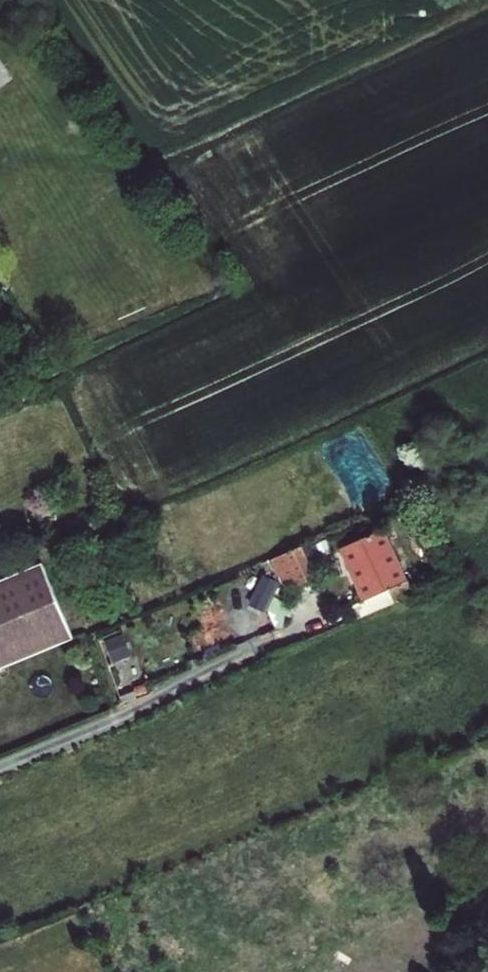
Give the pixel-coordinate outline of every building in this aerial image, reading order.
[(341,550),(370,613),(409,597),(381,533),(341,550)] [(270,560),(280,585),(282,590),(312,577),(300,548),(270,560)] [(74,639),(42,563),(0,581),(0,670),(74,639)] [(129,591),(120,595),(127,611),(136,608),(129,591)]
